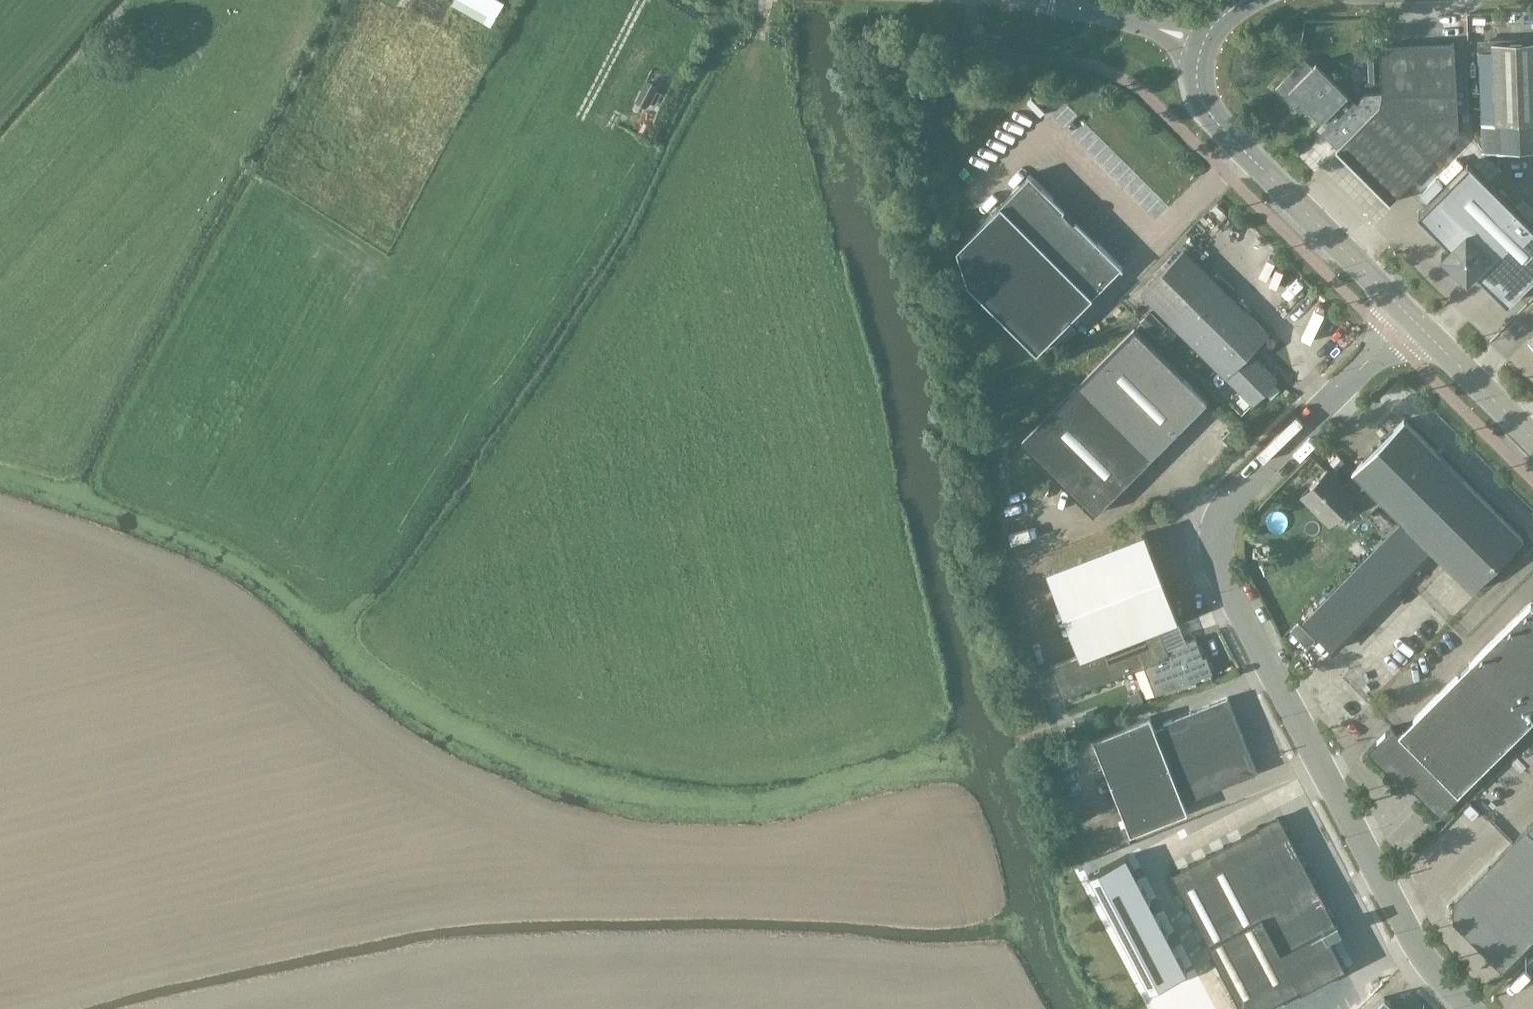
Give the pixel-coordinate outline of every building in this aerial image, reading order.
[(500,20),(510,0),(463,0),(500,20)] [(1479,43),(1483,152),(1532,150),(1532,40),(1479,43)] [(1438,152),(1458,132),(1453,42),(1416,44),(1380,46),(1382,91),(1363,92),(1363,95),(1357,101),(1350,94),(1323,121),(1325,123),(1320,129),(1336,146),(1335,146),(1337,148),(1341,152),(1362,174),(1388,201),(1438,152)] [(1321,119),(1348,92),(1317,60),(1312,64),(1304,56),(1273,86),(1300,112),(1307,105),(1321,119)] [(643,93),(666,103),(674,83),(652,73),(643,93)] [(1513,206),(1468,161),(1417,212),(1449,244),(1440,253),(1453,266),(1466,278),(1475,270),(1507,302),(1532,275),(1532,226),(1513,206)] [(1027,175),(971,231),(955,247),(967,281),(1036,350),(1119,266),(1121,265),(1028,173),(1027,174),(1027,175)] [(1184,248),(1140,292),(1251,404),(1276,379),(1249,353),(1268,334),(1184,248)] [(1149,309),(1140,318),(1156,333),(1164,325),(1149,309)] [(1093,513),(1207,401),(1135,328),(1021,440),(1093,513)] [(1401,519),(1434,552),(1471,590),(1523,538),(1404,419),(1352,471),(1354,472),(1343,483),(1327,468),(1302,493),(1330,522),(1351,500),(1365,514),(1381,499),(1401,519)] [(1048,666),(1055,682),(1163,639),(1158,626),(1176,619),(1142,532),(1044,571),(1077,655),(1048,666)] [(1532,720),(1532,606),(1530,604),(1399,733),(1392,726),(1367,750),(1391,775),(1391,785),(1404,785),(1404,782),(1405,781),(1439,815),(1460,795),(1458,793),(1532,720)] [(1163,639),(1055,682),(1061,698),(1143,666),(1154,694),(1212,671),(1205,655),(1202,657),(1196,641),(1168,652),(1163,639)] [(1111,785),(1242,734),(1227,696),(1163,722),(1164,724),(1154,728),(1149,715),(1092,738),(1111,785)] [(1256,771),(1242,734),(1111,785),(1130,833),(1187,810),(1182,797),(1191,794),(1192,796),(1256,771)] [(1212,952),(1242,1008),(1257,1008),(1298,987),(1300,991),(1345,967),(1328,934),(1330,932),(1327,927),(1334,924),(1277,817),(1170,873),(1212,952)] [(1527,828),(1519,836),(1518,835),(1453,901),(1453,920),(1501,969),(1532,937),(1532,821),(1526,827),(1527,828)] [(1125,854),(1089,873),(1150,990),(1186,971),(1125,854)] [(1370,1008),(1398,1008),(1384,995),(1370,1008)]
